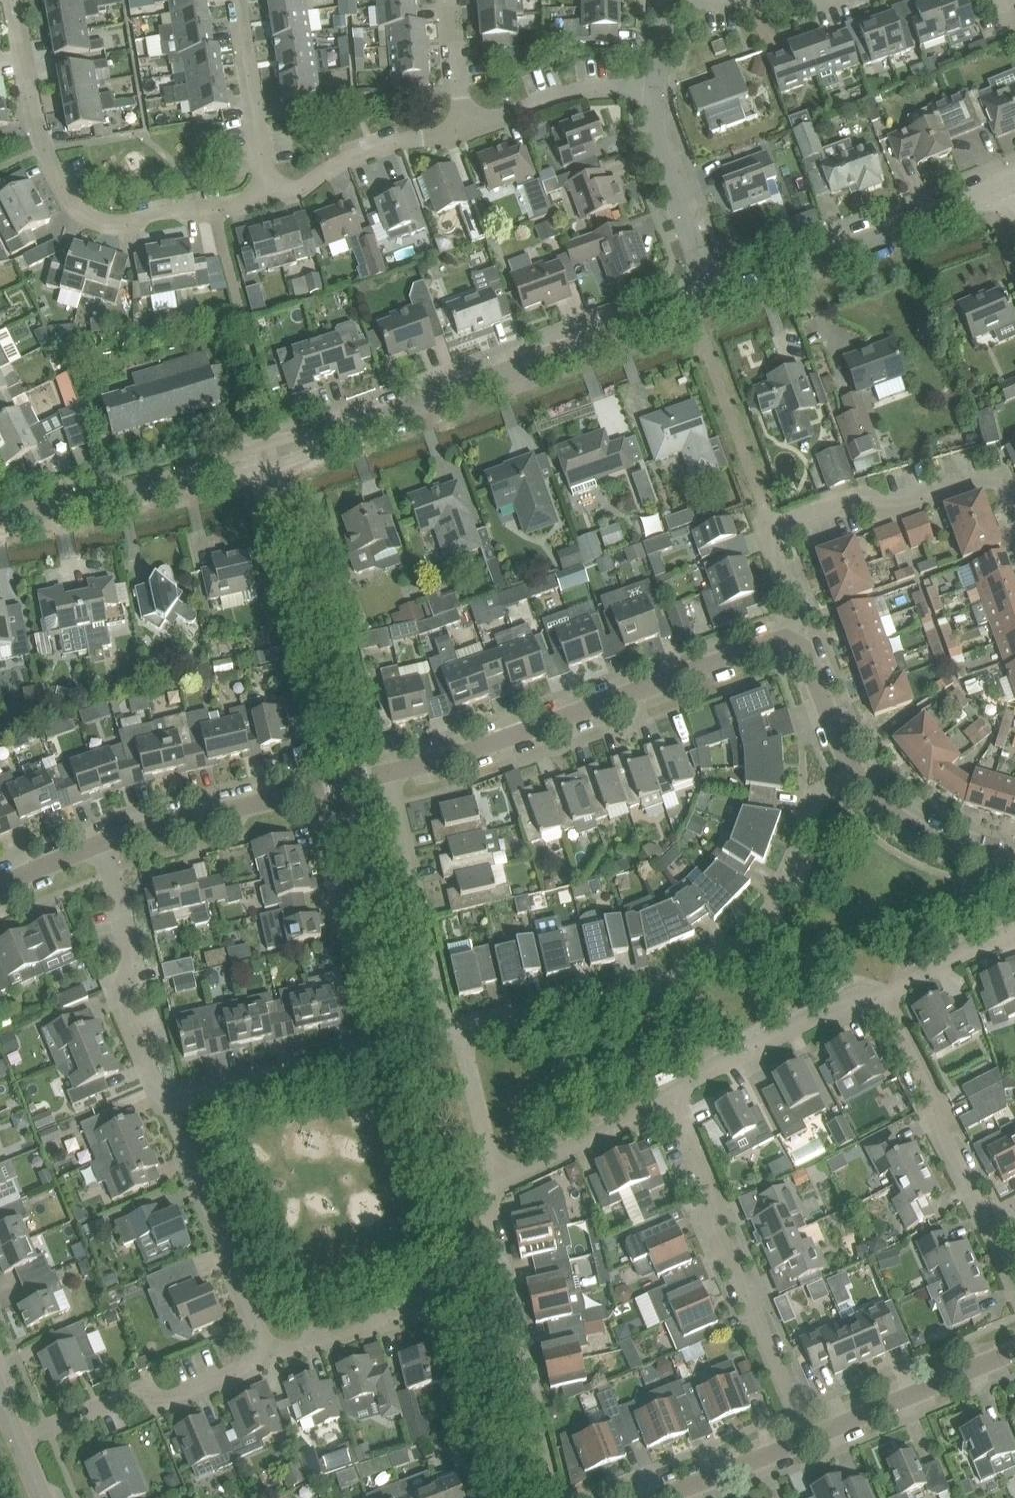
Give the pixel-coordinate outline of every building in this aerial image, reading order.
[(98,8),(123,3),(122,0),(97,0),(83,2),(82,0),(46,0),(49,17),(98,8)] [(172,14),(208,8),(206,0),(156,0),(156,3),(170,1),(172,14)] [(272,18),(307,13),(305,0),(269,0),(272,18)] [(480,18),(516,15),(515,0),(479,0),(480,18)] [(933,0),(932,0),(916,6),(921,20),(913,23),(921,47),(946,38),(933,0)] [(946,38),(976,27),(966,0),(964,0),(954,4),(953,0),(933,0),(946,38)] [(379,7),(381,28),(425,24),(424,23),(417,24),(415,4),(379,7)] [(357,6),(349,7),(349,16),(358,16),(357,6)] [(349,7),(340,7),(341,17),(346,17),(349,16),(349,7)] [(620,7),(583,8),(583,21),(578,21),(578,41),(619,41),(619,29),(620,29),(620,7)] [(49,17),(52,37),(88,30),(85,18),(99,15),(98,8),(49,17)] [(160,28),(162,36),(211,28),(208,8),(172,14),(174,26),(160,28)] [(272,18),(275,38),(311,33),(307,13),(272,18)] [(894,13),(877,20),(890,57),(915,49),(907,25),(899,28),(894,13)] [(516,15),(480,18),(482,39),(483,39),(484,51),(519,48),(517,16),(516,15)] [(346,17),(341,17),(335,18),(336,29),(347,28),(346,17)] [(890,57),(877,20),(859,26),(864,40),(856,43),(863,62),(864,66),(890,57)] [(389,28),(390,47),(426,44),(425,24),(381,28),(389,28)] [(164,56),(170,56),(214,48),(211,28),(162,36),(163,44),(162,44),(164,56)] [(88,30),(52,37),(56,57),(105,49),(101,29),(88,31),(88,30)] [(823,32),(806,38),(819,76),(835,71),(836,74),(860,66),(847,30),(831,35),(832,37),(826,39),(823,32)] [(275,38),(278,58),(314,53),(311,33),(275,38)] [(339,39),(340,49),(349,48),(348,38),(339,39)] [(768,58),(770,63),(781,94),(805,86),(803,82),(819,76),(806,38),(788,44),(791,52),(785,54),(784,52),(768,58)] [(354,41),(355,50),(364,50),(363,40),(354,41)] [(712,44),(716,55),(727,51),(723,40),(712,44)] [(968,45),(972,56),(984,52),(980,40),(968,45)] [(390,47),(392,68),(428,65),(426,44),(390,47)] [(184,61),(186,73),(222,68),(219,47),(214,48),(170,56),(171,63),(184,61)] [(349,48),(340,49),(341,59),(350,58),(349,48)] [(364,50),(355,50),(356,60),(365,59),(364,50)] [(278,58),(282,79),(317,73),(330,71),(326,51),(314,53),(278,58)] [(764,79),(770,63),(757,58),(751,74),(764,79)] [(58,69),(62,90),(97,84),(95,71),(109,68),(107,60),(58,69)] [(717,81),(690,91),(698,115),(705,113),(712,133),(746,120),(739,101),(749,97),(736,61),(712,70),(717,81)] [(926,65),(929,75),(940,71),(937,61),(926,65)] [(915,80),(928,75),(923,63),(911,68),(915,80)] [(428,65),(392,68),(394,89),(419,87),(419,91),(420,91),(420,87),(428,86),(429,90),(430,90),(428,65)] [(164,90),(166,97),(225,88),(222,68),(186,73),(188,86),(164,90)] [(317,73),(282,79),(286,103),(287,103),(286,99),(294,98),(295,102),(296,102),(295,98),(320,94),(317,73)] [(866,83),(871,98),(882,94),(876,78),(866,83)] [(62,90),(65,110),(114,101),(113,93),(99,96),(97,84),(62,90)] [(982,100),(991,122),(990,123),(996,137),(1014,130),(1014,87),(982,100)] [(225,88),(166,97),(167,105),(191,101),(193,114),(229,109),(225,88)] [(358,91),(359,101),(372,100),(371,90),(358,91)] [(930,109),(934,120),(938,118),(948,140),(990,123),(991,122),(982,100),(978,90),(967,94),(967,93),(930,109)] [(340,92),(341,103),(353,102),(353,92),(340,92)] [(882,94),(871,98),(864,101),(873,122),(883,118),(878,105),(885,102),(882,94)] [(135,98),(114,101),(65,110),(69,131),(104,124),(102,111),(137,105),(135,98)] [(9,124),(5,101),(0,101),(0,126),(9,124)] [(556,144),(563,163),(564,167),(576,163),(579,162),(597,155),(593,143),(603,139),(594,114),(561,126),(566,140),(556,144)] [(938,118),(934,120),(890,138),(899,161),(914,155),(918,165),(938,157),(941,158),(948,155),(950,152),(952,151),(948,140),(938,118)] [(794,131),(805,161),(824,154),(812,124),(794,131)] [(478,156),(484,175),(489,186),(502,182),(504,186),(516,182),(533,175),(536,174),(532,167),(526,148),(510,154),(507,146),(478,156)] [(821,165),(825,176),(832,195),(857,185),(860,192),(882,184),(880,177),(883,176),(876,157),(872,146),(821,165)] [(767,152),(755,157),(737,163),(742,177),(723,184),(734,213),(771,199),(765,183),(776,179),(767,152)] [(579,162),(576,163),(579,171),(600,163),(597,155),(579,162)] [(557,179),(543,184),(547,195),(566,188),(568,193),(572,191),(578,206),(589,202),(594,216),(627,203),(618,179),(608,183),(603,171),(600,163),(579,171),(557,179)] [(425,176),(419,178),(427,201),(433,198),(439,213),(460,206),(473,243),(494,236),(487,216),(484,207),(477,189),(464,193),(454,165),(425,176)] [(541,180),(543,184),(557,179),(553,168),(539,173),(541,180)] [(533,175),(516,182),(518,188),(526,186),(538,219),(554,213),(547,195),(543,184),(541,180),(536,182),(533,175)] [(9,217),(41,202),(31,182),(11,191),(6,180),(0,183),(0,222),(9,217)] [(376,201),(383,220),(388,234),(400,229),(403,236),(426,228),(409,181),(386,190),(388,196),(376,201)] [(0,222),(0,229),(13,255),(37,242),(31,231),(51,222),(41,202),(9,217),(0,222)] [(316,249),(318,255),(322,254),(320,248),(328,246),(328,247),(329,246),(334,257),(353,250),(360,268),(368,265),(373,279),(388,273),(375,237),(364,241),(361,235),(357,222),(350,203),(317,215),(322,229),(311,232),(316,249)] [(606,215),(610,225),(625,219),(622,210),(606,215)] [(818,215),(809,219),(813,230),(822,227),(818,215)] [(296,261),(318,255),(316,249),(311,232),(311,229),(299,232),(296,219),(272,225),(284,266),(297,262),(296,261)] [(545,223),(551,239),(560,236),(554,220),(545,223)] [(621,224),(602,231),(565,244),(573,267),(601,257),(611,283),(650,268),(638,234),(626,239),(621,224)] [(270,270),(284,266),(272,225),(249,231),(253,245),(241,248),(248,274),(269,268),(270,270)] [(444,237),(436,240),(441,254),(455,249),(453,241),(444,237)] [(168,245),(176,292),(178,304),(191,302),(189,290),(211,286),(206,259),(194,262),(190,241),(168,245)] [(62,290),(82,296),(96,248),(75,242),(69,263),(55,259),(49,278),(47,286),(62,290)] [(138,272),(141,292),(142,298),(176,292),(168,245),(146,248),(150,270),(138,272)] [(24,256),(25,257),(18,261),(22,270),(31,266),(32,267),(46,260),(40,248),(24,256)] [(96,248),(82,296),(103,301),(116,305),(123,279),(111,275),(117,254),(96,248)] [(11,261),(5,250),(0,252),(0,262),(11,261)] [(509,261),(514,275),(512,275),(525,309),(554,298),(556,303),(571,297),(565,278),(559,263),(545,268),(543,264),(534,267),(529,254),(509,261)] [(496,267),(485,271),(490,285),(501,281),(496,267)] [(306,277),(310,293),(324,290),(320,273),(306,277)] [(437,312),(436,311),(427,287),(417,291),(421,304),(402,311),(404,316),(379,325),(391,357),(409,351),(410,356),(436,346),(429,327),(425,316),(437,312)] [(448,307),(436,311),(437,312),(442,328),(455,324),(458,334),(474,328),(475,332),(504,322),(492,289),(448,306),(448,307)] [(987,298),(985,294),(959,305),(962,313),(973,338),(1014,320),(1014,315),(1010,303),(1007,304),(1001,291),(987,298)] [(265,303),(251,307),(253,315),(267,312),(265,303)] [(959,305),(945,311),(948,319),(962,313),(959,305)] [(48,307),(41,310),(45,318),(52,315),(48,307)] [(132,320),(120,322),(121,331),(133,329),(132,320)] [(337,336),(316,342),(326,376),(338,372),(344,390),(352,388),(348,377),(365,372),(361,360),(372,356),(367,341),(366,341),(364,336),(360,337),(356,325),(352,323),(338,327),(336,331),(337,336)] [(36,333),(43,346),(55,340),(48,327),(36,333)] [(11,365),(23,360),(8,329),(0,334),(0,371),(11,365)] [(49,359),(61,353),(55,341),(43,347),(49,359)] [(846,358),(853,377),(858,392),(904,375),(899,360),(892,341),(846,358)] [(326,376),(316,342),(293,350),(297,363),(284,367),(293,395),(309,389),(312,400),(320,398),(314,380),(326,376)] [(2,407),(26,395),(11,365),(0,371),(0,404),(2,407)] [(270,380),(273,391),(281,388),(278,377),(281,377),(278,366),(267,369),(270,380)] [(819,375),(806,380),(801,366),(769,378),(771,384),(754,389),(757,398),(760,405),(763,414),(776,409),(789,445),(815,436),(806,412),(816,408),(829,403),(819,375)] [(137,389),(103,399),(108,416),(114,435),(221,404),(220,400),(211,370),(159,385),(154,369),(133,376),(137,389)] [(72,373),(59,375),(65,405),(78,403),(72,373)] [(1000,385),(1007,402),(1014,399),(1014,379),(1000,385)] [(29,431),(28,430),(23,420),(36,414),(26,395),(2,407),(6,417),(0,420),(0,446),(29,431)] [(757,398),(746,402),(749,409),(760,405),(757,398)] [(695,402),(643,421),(649,439),(657,461),(683,451),(693,479),(699,477),(718,470),(728,467),(718,439),(709,442),(695,402)] [(90,403),(80,406),(84,419),(94,416),(90,403)] [(78,448),(71,428),(85,424),(84,419),(80,406),(60,413),(72,450),(78,448)] [(865,409),(850,415),(838,419),(854,462),(875,454),(873,449),(879,447),(865,409)] [(977,415),(984,443),(985,446),(1000,443),(992,409),(977,415)] [(0,446),(0,452),(7,466),(26,456),(32,468),(56,456),(50,443),(40,424),(28,430),(29,431),(0,446)] [(557,449),(571,488),(574,496),(598,488),(595,479),(633,466),(624,441),(610,446),(605,432),(557,449)] [(1006,447),(1014,467),(1014,443),(1006,447)] [(819,457),(830,488),(853,480),(842,449),(819,457)] [(548,453),(540,455),(546,476),(554,473),(548,453)] [(486,476),(492,494),(498,510),(515,503),(527,535),(558,523),(534,455),(515,462),(516,465),(486,476)] [(646,471),(633,475),(636,484),(649,479),(646,471)] [(496,587),(499,595),(510,591),(488,527),(476,532),(459,483),(428,494),(427,491),(409,498),(421,533),(435,527),(447,560),(482,548),(496,587)] [(983,493),(945,507),(964,559),(1001,546),(996,530),(994,531),(986,509),(988,509),(983,493)] [(347,537),(352,553),(348,554),(355,572),(360,574),(375,569),(377,563),(375,557),(401,547),(390,517),(377,522),(373,509),(344,519),(350,536),(347,537)] [(666,519),(671,531),(696,522),(692,510),(666,519)] [(925,514),(914,518),(924,545),(935,541),(925,514)] [(924,545),(914,518),(903,522),(912,549),(924,545)] [(731,520),(712,527),(693,534),(702,559),(726,551),(723,543),(737,538),(731,520)] [(897,524),(886,528),(895,555),(907,551),(897,524)] [(895,555),(886,528),(874,532),(884,559),(895,555)] [(668,535),(644,543),(648,556),(673,548),(668,535)] [(603,553),(597,537),(579,543),(585,559),(587,558),(589,563),(603,558),(602,553),(603,553)] [(873,592),(861,558),(855,539),(817,553),(823,568),(825,567),(833,589),(830,589),(836,605),(873,592)] [(625,550),(630,564),(647,558),(642,544),(625,550)] [(565,552),(564,553),(569,566),(583,561),(578,547),(565,552)] [(222,558),(221,554),(212,556),(215,568),(203,570),(210,600),(242,592),(244,602),(258,599),(256,589),(257,589),(251,561),(253,560),(252,556),(249,556),(248,552),(227,556),(222,558)] [(970,565),(977,585),(1011,573),(1004,553),(970,565)] [(617,569),(612,555),(596,561),(601,575),(617,569)] [(705,565),(714,590),(751,577),(745,559),(731,565),(728,557),(705,565)] [(918,566),(921,574),(939,568),(936,560),(918,566)] [(664,563),(653,567),(656,578),(667,575),(664,563)] [(150,585),(136,588),(142,619),(160,631),(166,622),(173,626),(179,616),(189,623),(192,623),(194,622),(196,621),(198,619),(198,616),(198,614),(196,612),(180,601),(184,594),(177,589),(173,573),(173,572),(172,570),(170,568),(168,567),(166,567),(164,567),(163,567),(162,568),(160,569),(159,571),(158,573),(158,575),(158,577),(156,575),(150,585)] [(895,574),(898,583),(916,576),(913,568),(895,574)] [(557,575),(562,587),(577,582),(573,570),(557,575)] [(976,607),(1014,593),(1014,583),(1011,573),(977,585),(966,589),(973,608),(976,607)] [(675,589),(670,574),(667,575),(656,578),(661,594),(675,589)] [(528,585),(532,598),(561,588),(556,575),(528,585)] [(751,577),(714,590),(719,605),(708,609),(715,629),(726,625),(749,617),(743,600),(758,595),(751,577)] [(78,595),(89,651),(92,665),(94,664),(97,677),(109,674),(103,647),(112,646),(108,625),(126,622),(123,605),(131,604),(127,584),(115,587),(113,578),(95,582),(95,584),(89,586),(90,592),(78,595)] [(927,590),(931,602),(940,599),(936,587),(927,590)] [(75,653),(89,651),(78,595),(66,597),(64,591),(58,592),(58,589),(39,593),(45,620),(43,621),(46,638),(63,635),(62,632),(71,630),(75,653)] [(510,591),(499,595),(503,607),(521,601),(517,589),(510,591)] [(426,594),(428,600),(435,618),(443,616),(458,610),(461,609),(455,594),(440,600),(437,590),(426,594)] [(913,595),(918,606),(926,603),(922,592),(913,595)] [(991,623),(1014,615),(1014,593),(976,607),(982,625),(991,622),(991,623)] [(503,607),(499,595),(473,605),(477,617),(503,607)] [(655,595),(630,604),(643,642),(661,635),(655,621),(663,618),(655,595)] [(940,599),(931,602),(935,613),(944,610),(942,605),(949,602),(949,596),(940,599)] [(839,612),(845,630),(879,618),(872,600),(839,612)] [(396,619),(398,627),(424,619),(419,602),(400,609),(403,617),(396,619)] [(666,608),(674,630),(689,624),(682,602),(666,608)] [(926,603),(918,606),(922,618),(930,615),(926,603)] [(12,646),(15,659),(31,656),(25,625),(10,629),(5,604),(0,605),(0,648),(12,646)] [(643,642),(630,604),(604,613),(613,636),(620,634),(626,648),(643,642)] [(443,616),(447,627),(462,622),(458,610),(443,616)] [(598,615),(573,624),(587,662),(604,656),(599,641),(607,638),(600,620),(598,615)] [(998,643),(1014,636),(1014,615),(991,623),(998,643)] [(443,616),(435,618),(417,625),(420,637),(431,633),(447,627),(443,616)] [(845,630),(851,647),(885,635),(879,618),(845,630)] [(420,637),(417,625),(417,623),(402,627),(406,640),(420,637)] [(587,662),(573,624),(548,633),(556,657),(564,654),(569,668),(587,662)] [(529,625),(512,631),(530,682),(547,676),(542,661),(550,659),(542,635),(534,638),(529,625)] [(941,628),(945,640),(954,637),(950,625),(941,628)] [(396,627),(377,633),(360,636),(363,649),(380,645),(381,649),(394,647),(392,636),(397,635),(396,627)] [(927,633),(931,645),(940,642),(935,630),(927,633)] [(491,654),(488,655),(497,678),(500,677),(507,674),(513,688),(530,682),(512,631),(495,637),(500,650),(491,654)] [(36,636),(40,656),(53,654),(51,643),(43,645),(41,635),(36,636)] [(851,647),(857,664),(891,652),(885,635),(851,647)] [(998,643),(1005,662),(1014,659),(1014,636),(998,643)] [(954,637),(945,640),(949,652),(958,649),(954,637)] [(940,642),(931,645),(936,657),(944,654),(940,642)] [(481,644),(456,654),(460,665),(473,702),(491,696),(486,682),(494,679),(497,678),(488,655),(485,656),(481,644)] [(285,659),(282,647),(258,652),(260,664),(285,659)] [(857,664),(863,681),(907,666),(903,655),(893,659),(891,652),(857,664)] [(460,665),(456,654),(456,653),(430,662),(435,674),(443,697),(451,694),(456,708),(473,702),(460,665)] [(232,659),(213,663),(216,675),(234,671),(232,659)] [(197,672),(199,681),(204,685),(209,689),(214,689),(212,679),(213,679),(210,663),(201,665),(197,672)] [(426,663),(399,669),(403,681),(411,720),(430,716),(426,701),(434,699),(429,675),(426,663)] [(968,676),(964,664),(954,667),(959,679),(968,676)] [(1014,690),(1014,665),(1007,668),(1014,690)] [(869,690),(871,697),(907,685),(904,676),(910,674),(907,666),(863,681),(866,690),(869,690)] [(403,681),(399,669),(399,668),(381,672),(385,685),(376,687),(382,711),(390,710),(393,724),(411,720),(403,681)] [(950,676),(942,681),(947,689),(955,684),(950,676)] [(947,689),(942,681),(934,686),(939,693),(947,689)] [(44,684),(23,689),(30,717),(51,712),(44,684)] [(111,685),(99,688),(102,701),(114,698),(111,685)] [(907,685),(871,697),(872,700),(870,701),(875,716),(913,702),(907,685)] [(97,694),(84,689),(81,701),(93,705),(97,694)] [(951,695),(957,703),(964,697),(958,689),(951,695)] [(728,731),(731,742),(770,729),(767,716),(775,714),(766,691),(730,703),(739,727),(728,731)] [(150,708),(147,694),(130,698),(133,712),(150,708)] [(964,697),(957,703),(963,710),(970,704),(964,697)] [(127,699),(111,702),(116,718),(122,716),(120,708),(127,700),(127,699)] [(250,702),(251,705),(261,750),(293,742),(295,747),(295,746),(286,707),(264,712),(261,699),(250,702)] [(232,719),(221,722),(230,757),(250,752),(251,757),(262,755),(261,750),(251,705),(230,710),(232,719)] [(209,709),(187,714),(199,769),(211,766),(210,762),(230,757),(221,722),(219,712),(211,715),(209,709)] [(1001,729),(1010,732),(1014,716),(1014,714),(1007,711),(1001,729)] [(164,722),(155,725),(158,737),(157,737),(166,772),(185,768),(186,772),(199,769),(187,714),(164,719),(164,722)] [(906,752),(913,761),(943,737),(925,716),(894,741),(904,754),(906,752)] [(76,717),(58,720),(60,732),(78,729),(76,717)] [(974,726),(979,732),(985,739),(992,733),(981,720),(974,726)] [(53,722),(44,725),(49,739),(58,736),(53,722)] [(124,745),(123,745),(135,785),(147,781),(146,777),(166,772),(157,737),(158,737),(155,725),(155,723),(119,732),(124,745)] [(735,768),(745,767),(784,765),(782,739),(774,741),(770,729),(731,742),(734,753),(735,768)] [(1010,732),(1001,729),(996,747),(1005,749),(1010,732)] [(985,739),(979,732),(969,740),(975,747),(985,739)] [(27,734),(12,741),(16,749),(30,743),(27,734)] [(699,749),(709,747),(715,745),(711,734),(695,740),(699,749)] [(931,782),(949,767),(960,759),(943,737),(913,761),(920,770),(918,771),(929,784),(931,782)] [(644,747),(648,759),(662,798),(675,793),(674,788),(694,780),(682,746),(669,751),(665,740),(644,747)] [(123,745),(90,755),(102,790),(121,783),(123,788),(135,785),(123,745)] [(695,767),(701,765),(699,749),(690,753),(695,767)] [(611,759),(615,770),(627,804),(629,809),(641,805),(643,811),(664,804),(662,798),(648,759),(636,763),(632,752),(611,759)] [(70,762),(58,766),(73,805),(84,801),(83,796),(102,790),(90,755),(70,762)] [(37,775),(26,780),(41,813),(59,805),(61,810),(73,805),(58,766),(54,757),(43,761),(43,763),(33,767),(37,775)] [(578,771),(579,774),(582,782),(596,821),(609,816),(608,811),(627,804),(615,770),(603,775),(599,763),(578,771)] [(752,786),(750,798),(775,803),(777,792),(785,791),(784,765),(745,767),(746,785),(752,786)] [(931,782),(966,805),(972,783),(949,767),(931,782)] [(966,805),(986,811),(996,776),(976,770),(972,783),(966,805)] [(1,803),(12,830),(23,826),(21,821),(41,813),(26,780),(16,784),(11,773),(0,777),(0,791),(5,802),(1,803)] [(545,783),(549,794),(563,833),(579,827),(581,834),(598,828),(596,821),(582,782),(579,774),(567,778),(566,775),(545,783)] [(1005,817),(1014,785),(1014,782),(996,776),(986,811),(1005,817)] [(1005,817),(1014,820),(1014,785),(1005,817)] [(563,833),(549,794),(537,798),(533,787),(512,795),(530,845),(543,840),(548,844),(563,838),(563,833)] [(437,845),(448,842),(489,833),(486,819),(480,820),(475,798),(440,807),(444,820),(432,823),(437,845)] [(743,809),(737,826),(773,839),(782,815),(773,814),(775,803),(750,798),(748,810),(743,809)] [(0,835),(12,830),(1,803),(0,802),(0,835)] [(695,834),(701,837),(709,822),(694,814),(686,829),(687,830),(695,834)] [(730,843),(724,853),(750,869),(757,859),(764,864),(773,839),(737,826),(730,843)] [(687,830),(683,835),(689,841),(695,834),(687,830)] [(445,879),(456,876),(497,867),(494,855),(502,853),(497,831),(489,833),(448,842),(451,855),(440,857),(445,879)] [(265,878),(265,880),(306,870),(302,850),(305,850),(305,849),(278,855),(275,843),(254,848),(261,879),(265,878)] [(718,863),(705,876),(733,903),(751,884),(744,880),(750,869),(724,853),(719,849),(712,857),(718,863)] [(630,870),(627,862),(614,866),(617,874),(630,870)] [(497,867),(456,876),(459,889),(448,892),(453,913),(505,901),(513,899),(504,865),(497,867)] [(600,878),(610,876),(608,868),(599,870),(600,878)] [(194,874),(174,879),(184,920),(192,918),(193,923),(196,926),(209,922),(211,918),(208,904),(215,903),(210,879),(197,882),(195,870),(194,870),(194,874)] [(281,905),(282,911),(306,906),(303,893),(318,890),(316,879),(309,881),(306,870),(265,880),(267,887),(260,888),(266,908),(281,905)] [(223,876),(210,879),(215,903),(228,899),(223,876)] [(687,879),(676,887),(700,921),(710,914),(715,921),(733,903),(705,876),(693,888),(687,879)] [(184,920),(174,879),(155,883),(154,880),(153,880),(155,891),(145,893),(154,934),(179,928),(177,922),(184,920)] [(544,881),(547,891),(559,889),(557,879),(544,881)] [(588,882),(572,886),(575,899),(591,896),(588,882)] [(526,895),(524,887),(514,890),(515,897),(526,895)] [(671,903),(656,909),(671,945),(695,935),(690,928),(700,921),(676,887),(666,894),(671,903)] [(528,896),(515,899),(518,915),(532,912),(528,896)] [(306,906),(282,911),(261,915),(269,950),(322,938),(319,927),(326,925),(324,915),(309,918),(306,906)] [(671,945),(656,909),(639,916),(636,917),(635,915),(626,917),(627,925),(633,950),(645,947),(647,955),(671,945)] [(62,915),(28,929),(42,963),(76,949),(62,915)] [(583,930),(587,948),(591,967),(615,962),(614,955),(629,951),(622,916),(604,920),(606,925),(583,930)] [(539,940),(543,958),(547,977),(571,972),(570,965),(586,961),(581,941),(578,926),(560,930),(562,935),(539,940)] [(0,961),(0,988),(2,993),(47,974),(42,963),(28,929),(0,941),(0,958),(1,961),(0,961)] [(495,950),(499,968),(504,987),(528,982),(526,975),(542,971),(534,936),(517,940),(518,945),(495,950)] [(448,946),(460,997),(484,992),(482,985),(498,981),(490,946),(473,950),(471,941),(448,946)] [(246,959),(243,945),(240,946),(228,949),(231,962),(243,960),(246,959)] [(193,959),(169,964),(173,978),(184,975),(196,973),(193,959)] [(995,971),(995,970),(984,973),(985,975),(981,976),(987,992),(983,994),(989,1012),(1005,1007),(1009,1018),(1014,1016),(1014,983),(1013,984),(1008,967),(995,971)] [(206,971),(203,976),(204,983),(209,987),(216,985),(220,980),(218,973),(213,970),(206,971)] [(354,1022),(342,972),(308,980),(309,985),(319,1026),(339,1022),(340,1025),(354,1022)] [(184,975),(173,978),(177,992),(187,989),(184,975)] [(282,1001),(278,1001),(286,1038),(300,1034),(299,1031),(319,1026),(309,985),(280,991),(282,1001)] [(57,997),(62,1009),(89,998),(84,986),(57,997)] [(272,993),(243,1000),(252,1042),(272,1037),(273,1041),(286,1038),(278,1001),(274,1002),(272,993)] [(944,993),(925,1003),(924,1001),(917,1005),(918,1006),(913,1009),(931,1042),(946,1034),(953,1046),(981,1030),(977,1019),(971,1000),(956,1009),(951,1000),(948,1001),(944,993)] [(209,1008),(211,1017),(214,1029),(220,1053),(233,1050),(232,1046),(252,1042),(243,1000),(209,1008)] [(211,1017),(209,1008),(197,1010),(176,1015),(185,1057),(206,1052),(206,1056),(220,1053),(214,1029),(211,1017)] [(70,1048),(75,1060),(107,1047),(102,1035),(104,1034),(99,1021),(80,1028),(75,1016),(56,1024),(42,1030),(47,1044),(55,1041),(60,1052),(70,1048)] [(21,1049),(14,1032),(1,1038),(7,1054),(21,1049)] [(837,1081),(839,1083),(836,1085),(845,1102),(887,1080),(885,1075),(868,1043),(857,1049),(851,1037),(827,1049),(833,1061),(828,1063),(837,1081)] [(107,1047),(75,1060),(81,1073),(70,1078),(75,1089),(68,1092),(74,1106),(90,1099),(84,1087),(120,1072),(114,1058),(112,1059),(107,1047)] [(6,1064),(4,1060),(0,1062),(0,1077),(10,1073),(6,1064)] [(826,1110),(811,1080),(802,1062),(773,1077),(785,1100),(770,1108),(779,1126),(787,1141),(808,1130),(803,1121),(826,1110)] [(969,1099),(993,1087),(1003,1081),(997,1069),(962,1087),(969,1099)] [(969,1099),(975,1111),(999,1099),(993,1087),(969,1099)] [(775,1139),(771,1132),(762,1114),(751,1119),(738,1095),(716,1107),(720,1114),(715,1118),(728,1137),(730,1135),(734,1141),(746,1135),(753,1150),(771,1141),(775,1139)] [(999,1099),(975,1111),(981,1123),(1005,1111),(999,1099)] [(12,1116),(9,1109),(0,1113),(0,1114),(3,1120),(12,1117),(12,1116)] [(25,1111),(12,1116),(12,1117),(18,1132),(32,1126),(25,1111)] [(33,1119),(38,1129),(55,1122),(51,1112),(33,1119)] [(91,1165),(146,1142),(141,1130),(144,1129),(138,1115),(103,1130),(97,1118),(82,1124),(97,1161),(91,1164),(91,1165)] [(856,1139),(844,1116),(827,1125),(840,1148),(856,1139)] [(1007,1141),(1014,1156),(1014,1125),(1011,1124),(1001,1129),(1002,1132),(1007,1141)] [(40,1134),(44,1145),(62,1138),(58,1127),(40,1134)] [(1007,1141),(1002,1132),(974,1146),(986,1170),(995,1166),(1004,1183),(1014,1177),(1014,1156),(1007,1141)] [(890,1173),(896,1184),(929,1167),(916,1143),(902,1150),(894,1134),(866,1149),(881,1178),(890,1173)] [(146,1142),(91,1165),(99,1184),(106,1182),(113,1200),(153,1184),(148,1171),(160,1166),(154,1153),(151,1154),(146,1142)] [(630,1188),(645,1223),(659,1217),(649,1192),(665,1185),(661,1176),(651,1152),(647,1142),(616,1155),(630,1188)] [(660,1148),(651,1152),(661,1176),(670,1172),(660,1148)] [(847,1164),(841,1154),(825,1162),(831,1173),(847,1164)] [(620,1193),(630,1188),(616,1155),(596,1163),(600,1173),(590,1178),(603,1209),(623,1201),(620,1193)] [(778,1161),(769,1166),(776,1178),(785,1173),(778,1161)] [(566,1168),(571,1180),(582,1175),(577,1163),(566,1168)] [(929,1167),(896,1184),(902,1196),(893,1201),(908,1230),(918,1224),(935,1215),(927,1199),(941,1192),(929,1167)] [(38,1174),(44,1186),(55,1181),(49,1169),(38,1174)] [(22,1200),(14,1180),(6,1184),(0,1171),(0,1209),(22,1200)] [(811,1181),(806,1171),(793,1177),(797,1187),(811,1181)] [(512,1217),(517,1238),(553,1230),(553,1229),(560,1228),(555,1208),(557,1208),(559,1207),(561,1205),(562,1203),(564,1201),(564,1199),(564,1197),(564,1195),(563,1193),(562,1191),(555,1182),(522,1198),(521,1197),(520,1198),(524,1214),(512,1217)] [(762,1245),(763,1246),(796,1231),(791,1219),(801,1215),(788,1185),(760,1197),(767,1214),(752,1220),(757,1233),(754,1234),(759,1246),(762,1245)] [(29,1240),(22,1222),(30,1219),(22,1200),(0,1209),(0,1252),(29,1240)] [(172,1242),(176,1252),(193,1245),(184,1224),(187,1222),(183,1211),(179,1213),(178,1210),(155,1219),(151,1208),(116,1222),(125,1246),(153,1234),(158,1248),(172,1242)] [(625,1246),(633,1265),(684,1243),(675,1222),(664,1227),(660,1216),(659,1217),(645,1223),(628,1229),(632,1239),(628,1240),(625,1246)] [(597,1220),(587,1222),(590,1239),(601,1237),(597,1220)] [(532,1257),(535,1268),(556,1263),(570,1260),(566,1248),(557,1250),(553,1230),(517,1238),(522,1259),(532,1257)] [(796,1231),(763,1246),(774,1271),(788,1265),(796,1281),(814,1273),(824,1269),(811,1239),(802,1243),(796,1231)] [(940,1269),(945,1281),(979,1267),(968,1241),(953,1247),(946,1231),(928,1239),(917,1243),(930,1273),(940,1269)] [(874,1255),(886,1249),(880,1236),(867,1242),(874,1255)] [(23,1286),(56,1272),(56,1271),(52,1272),(45,1254),(37,1258),(29,1240),(0,1252),(0,1261),(5,1274),(16,1269),(23,1286)] [(662,1275),(667,1286),(686,1278),(682,1267),(692,1263),(684,1243),(633,1265),(639,1277),(644,1278),(657,1272),(659,1277),(662,1275)] [(856,1247),(859,1261),(871,1258),(868,1244),(856,1247)] [(901,1265),(897,1250),(877,1256),(881,1271),(901,1265)] [(527,1281),(532,1303),(582,1292),(578,1277),(574,1278),(570,1260),(556,1263),(535,1268),(538,1279),(527,1281)] [(93,1274),(88,1261),(80,1264),(85,1277),(93,1274)] [(979,1267),(945,1281),(950,1293),(940,1297),(953,1327),(982,1315),(975,1298),(989,1292),(979,1267)] [(147,1279),(153,1291),(151,1291),(158,1308),(173,1302),(179,1317),(172,1320),(177,1330),(175,1335),(190,1341),(193,1331),(194,1332),(224,1319),(211,1288),(200,1293),(195,1282),(180,1288),(172,1268),(147,1279)] [(56,1272),(23,1286),(30,1303),(19,1307),(28,1328),(60,1314),(60,1313),(69,1310),(71,1306),(56,1272)] [(102,1279),(107,1291),(121,1285),(116,1273),(102,1279)] [(618,1273),(611,1276),(616,1286),(623,1283),(618,1273)] [(831,1290),(842,1285),(837,1273),(826,1278),(831,1290)] [(661,1324),(665,1322),(676,1318),(709,1303),(701,1284),(691,1288),(686,1278),(667,1286),(656,1290),(660,1300),(652,1304),(661,1324)] [(106,1296),(111,1307),(122,1303),(117,1292),(106,1296)] [(548,1322),(551,1333),(584,1325),(582,1314),(587,1313),(582,1292),(532,1303),(537,1324),(548,1322)] [(785,1295),(774,1299),(781,1315),(792,1311),(785,1295)] [(709,1303),(676,1318),(665,1322),(679,1352),(694,1347),(713,1339),(708,1328),(718,1324),(709,1303)] [(842,1320),(847,1331),(861,1364),(886,1353),(880,1339),(897,1332),(889,1313),(885,1303),(855,1315),(852,1307),(839,1313),(842,1320)] [(104,1316),(108,1325),(120,1320),(116,1311),(104,1316)] [(82,1323),(71,1328),(53,1335),(58,1348),(40,1356),(46,1371),(50,1370),(57,1385),(88,1372),(88,1371),(91,1372),(100,1367),(102,1365),(99,1358),(95,1357),(96,1356),(82,1323)] [(620,1342),(633,1336),(627,1323),(614,1329),(620,1342)] [(542,1346),(547,1368),(582,1360),(580,1348),(589,1346),(584,1325),(551,1333),(553,1344),(542,1346)] [(861,1364),(847,1331),(835,1336),(831,1326),(801,1339),(813,1367),(830,1360),(836,1375),(861,1364)] [(915,1349),(927,1344),(922,1332),(910,1336),(915,1349)] [(396,1393),(402,1413),(409,1434),(408,1434),(411,1445),(432,1438),(427,1416),(422,1417),(414,1389),(442,1383),(437,1363),(447,1361),(441,1336),(421,1340),(422,1346),(413,1348),(414,1352),(400,1355),(408,1390),(396,1393)] [(631,1338),(620,1343),(632,1370),(643,1365),(631,1338)] [(135,1361),(138,1368),(140,1372),(150,1368),(146,1357),(135,1361)] [(388,1417),(402,1413),(396,1393),(395,1388),(388,1364),(371,1370),(368,1358),(339,1366),(347,1394),(338,1397),(343,1413),(351,1410),(357,1413),(380,1406),(383,1415),(388,1417)] [(658,1370),(664,1376),(672,1373),(674,1365),(667,1359),(659,1362),(658,1370)] [(582,1360),(547,1368),(552,1389),(563,1387),(566,1400),(585,1392),(583,1382),(587,1381),(582,1360)] [(712,1368),(717,1383),(730,1417),(751,1408),(747,1398),(763,1391),(755,1372),(739,1378),(732,1360),(712,1368)] [(754,1370),(750,1360),(738,1365),(742,1375),(754,1370)] [(343,1413),(338,1397),(332,1381),(320,1385),(316,1374),(294,1381),(294,1380),(289,1381),(290,1383),(285,1384),(291,1399),(292,1403),(293,1407),(299,1423),(314,1418),(317,1427),(345,1418),(343,1413)] [(650,1393),(655,1407),(656,1407),(668,1441),(689,1433),(685,1422),(695,1418),(683,1387),(680,1381),(650,1393)] [(699,1381),(683,1387),(695,1418),(706,1414),(710,1425),(730,1417),(717,1383),(707,1387),(699,1381)] [(609,1424),(624,1418),(620,1408),(613,1390),(598,1396),(609,1424)] [(236,1429),(240,1440),(255,1434),(259,1442),(284,1432),(272,1402),(260,1406),(255,1395),(231,1405),(239,1423),(234,1425),(236,1429)] [(291,1399),(277,1404),(279,1409),(280,1412),(293,1407),(292,1403),(291,1399)] [(620,1408),(624,1418),(633,1443),(644,1439),(648,1449),(668,1441),(656,1407),(655,1407),(645,1411),(635,1403),(620,1408)] [(180,1437),(184,1447),(187,1453),(193,1467),(213,1459),(218,1471),(238,1462),(231,1444),(226,1434),(214,1439),(204,1417),(177,1428),(180,1437)] [(980,1422),(960,1430),(974,1463),(982,1482),(997,1475),(991,1463),(1014,1453),(1014,1448),(1004,1422),(992,1427),(988,1418),(980,1422)] [(614,1424),(594,1432),(606,1465),(627,1457),(614,1424)] [(606,1465),(594,1432),(584,1436),(577,1430),(561,1436),(569,1468),(582,1463),(586,1473),(606,1465)] [(180,1437),(173,1440),(180,1455),(187,1453),(184,1447),(180,1437)] [(367,1446),(356,1449),(361,1464),(372,1460),(367,1446)] [(119,1452),(88,1466),(100,1495),(111,1491),(114,1497),(135,1497),(147,1493),(129,1449),(119,1452)] [(301,1462),(302,1464),(309,1480),(331,1471),(325,1456),(317,1459),(312,1449),(298,1454),(301,1462)] [(393,1453),(396,1465),(413,1461),(409,1449),(393,1453)] [(902,1494),(893,1497),(913,1497),(910,1492),(926,1486),(928,1492),(939,1496),(951,1491),(946,1479),(938,1461),(925,1467),(918,1464),(913,1451),(907,1453),(906,1452),(904,1451),(903,1451),(900,1451),(898,1451),(897,1452),(895,1453),(894,1454),(894,1455),(893,1457),(893,1459),(888,1461),(902,1494)] [(361,1464),(355,1466),(361,1480),(393,1468),(388,1455),(372,1460),(361,1464)] [(309,1480),(302,1464),(301,1462),(281,1470),(289,1489),(309,1480)] [(399,1483),(404,1497),(405,1497),(441,1497),(432,1475),(431,1471),(399,1483)] [(432,1475),(441,1497),(478,1497),(472,1471),(457,1477),(454,1471),(432,1475)] [(182,1485),(176,1472),(164,1478),(170,1490),(182,1485)] [(811,1488),(816,1497),(872,1497),(871,1495),(864,1477),(848,1484),(840,1487),(836,1477),(811,1488)] [(368,1497),(405,1497),(404,1497),(399,1483),(367,1496),(368,1497)]
